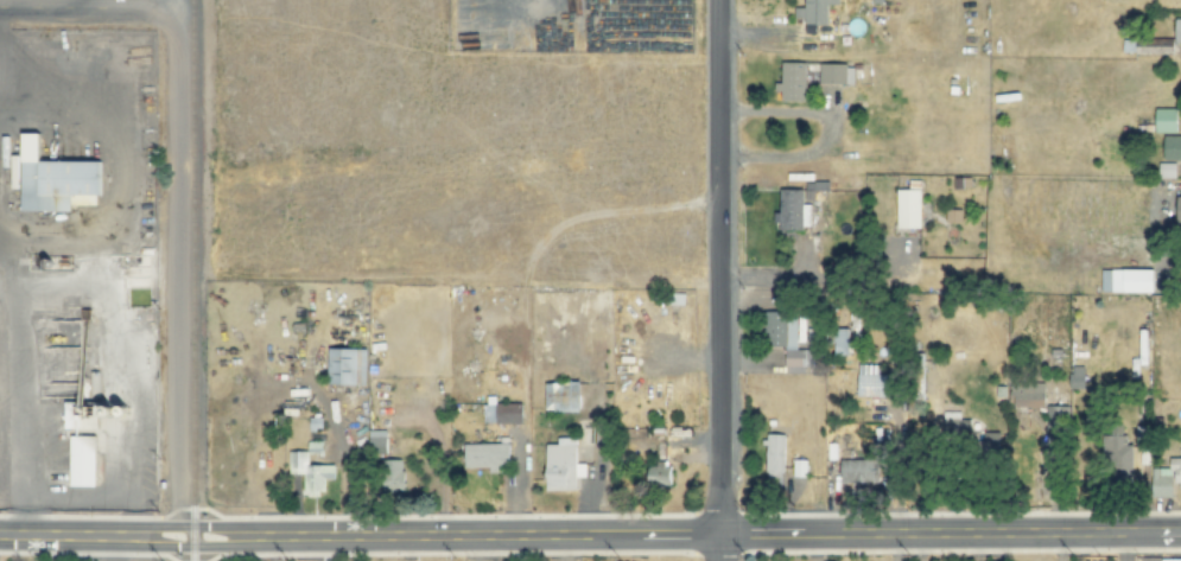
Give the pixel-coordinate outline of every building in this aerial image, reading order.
[(839,0),(805,0),(805,8),(795,8),(795,17),(804,17),(804,25),(827,25),(827,5),(839,5),(839,0)] [(806,63),(781,63),(781,83),(775,83),(775,92),(783,92),(783,101),(805,102),(806,63)] [(853,85),(853,66),(821,64),(820,84),(853,85)] [(1177,109),(1155,109),(1155,134),(1177,133),(1177,109)] [(13,134),(13,164),(15,164),(15,211),(66,212),(66,199),(102,200),(102,162),(39,161),(39,134),(13,134)] [(1164,162),(1180,162),(1180,136),(1163,137),(1164,162)] [(780,190),(780,213),(773,213),(773,223),(780,223),(780,228),(811,228),(810,203),(814,203),(814,183),(805,183),(805,190),(780,190)] [(920,190),(896,190),(897,229),(920,229),(920,190)] [(961,210),(946,210),(946,223),(961,224),(961,210)] [(1101,293),(1153,293),(1153,271),(1101,270),(1101,293)] [(785,374),(811,374),(811,350),(797,350),(798,318),(786,318),(787,312),(764,312),(763,348),(785,349),(785,374)] [(847,329),(834,329),(835,356),(848,355),(847,329)] [(327,386),(366,387),(367,350),(328,349),(327,386)] [(878,375),(879,366),(858,365),(857,397),(891,398),(892,376),(878,375)] [(545,383),(544,412),(579,413),(579,384),(545,383)] [(1044,407),(1044,383),(1013,383),(1013,406),(1044,407)] [(483,404),(482,423),(521,425),(522,405),(483,404)] [(1047,429),(1066,429),(1066,407),(1047,406),(1047,429)] [(64,430),(91,430),(91,417),(65,416),(64,430)] [(385,431),(367,431),(368,455),(386,454),(385,431)] [(785,435),(766,435),(765,477),(784,477),(785,435)] [(1130,436),(1108,436),(1108,488),(1131,488),(1130,436)] [(63,439),(96,438),(96,487),(63,487),(63,439)] [(585,477),(585,464),(576,464),(577,439),(557,439),(557,446),(546,445),(545,490),(576,491),(576,477),(585,477)] [(464,468),(509,470),(509,445),(465,444),(464,468)] [(307,452),(289,452),(289,475),(303,475),(303,496),(325,495),(324,480),(334,480),(334,465),(308,466),(307,452)] [(1169,458),(1169,469),(1153,469),(1152,498),(1173,498),(1173,485),(1180,485),(1180,458),(1169,458)] [(402,492),(403,460),(382,460),(381,491),(402,492)] [(840,461),(840,483),(883,484),(884,462),(840,461)] [(671,468),(648,468),(648,485),(671,485),(671,468)]
